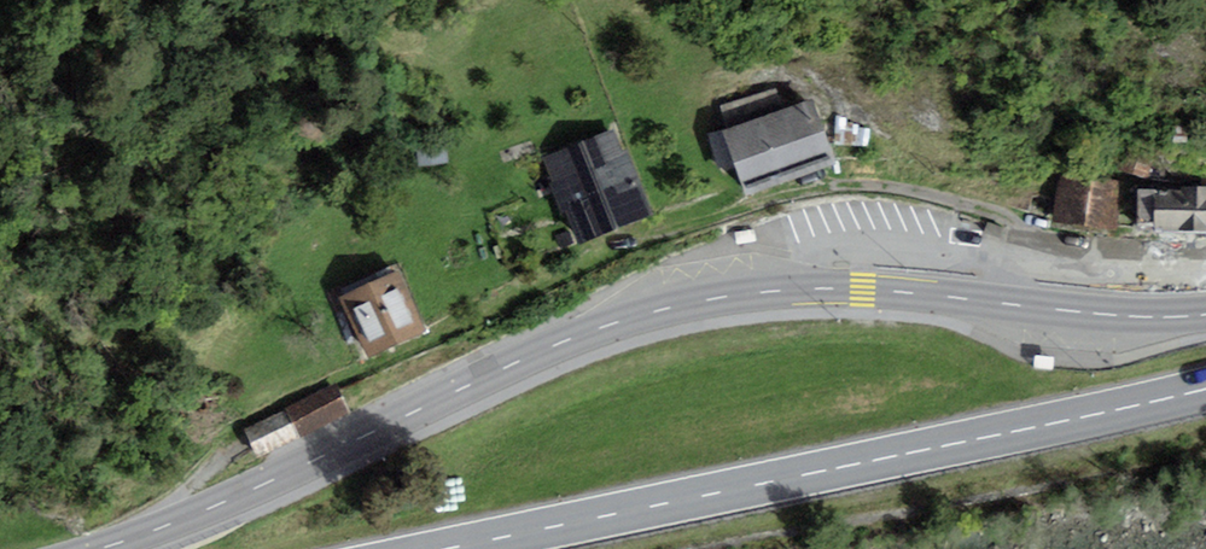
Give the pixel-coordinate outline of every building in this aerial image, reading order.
[(808,107),(717,136),(736,195),(827,165),(808,107)] [(612,138),(548,163),(579,241),(643,215),(612,138)] [(1119,187),(1061,182),(1057,226),(1115,231),(1119,187)] [(1150,233),(1205,232),(1205,196),(1149,197),(1150,233)] [(392,277),(340,297),(362,352),(413,332),(392,277)] [(335,385),(244,431),(260,462),(351,416),(335,385)]
